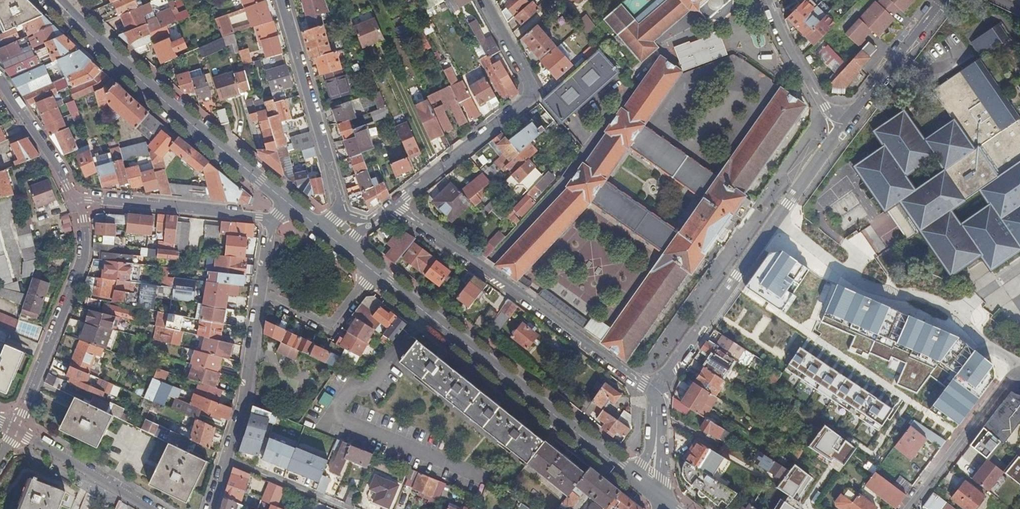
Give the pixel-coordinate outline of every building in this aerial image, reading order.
[(7,31),(15,27),(23,24),(44,15),(28,0),(26,1),(26,0),(0,0),(0,17),(7,31)] [(120,15),(121,15),(143,5),(141,0),(116,0),(112,2),(104,5),(108,12),(117,8),(120,15)] [(255,26),(272,21),(265,0),(243,9),(215,19),(223,37),(234,33),(255,26)] [(243,3),(241,4),(243,9),(265,0),(242,0),(243,3)] [(326,1),(325,0),(303,0),(308,20),(320,17),(317,4),(326,1)] [(327,4),(329,10),(332,9),(334,14),(339,12),(334,0),(332,0),(332,2),(327,4)] [(451,13),(459,9),(458,6),(455,0),(444,0),(451,13)] [(511,4),(510,5),(502,11),(504,14),(508,22),(515,16),(529,4),(526,0),(507,0),(511,4)] [(638,26),(633,20),(625,27),(618,33),(641,60),(656,47),(651,41),(689,8),(697,9),(706,20),(722,21),(733,12),(734,0),(668,0),(638,26)] [(857,71),(870,56),(877,50),(865,39),(872,31),(879,37),(895,19),(893,17),(900,9),(904,13),(916,0),(880,0),(877,3),(876,1),(846,34),(861,49),(831,82),(833,85),(846,86),(859,72),(857,71)] [(539,10),(531,1),(529,4),(515,16),(522,24),(539,10)] [(121,15),(128,31),(147,23),(156,19),(152,9),(149,2),(143,5),(121,15)] [(171,9),(173,16),(179,14),(175,2),(169,4),(171,9)] [(622,4),(606,18),(618,33),(625,27),(633,20),(635,19),(622,4)] [(808,14),(799,5),(787,17),(796,26),(808,14)] [(155,9),(152,9),(156,19),(160,28),(173,23),(175,23),(173,16),(171,9),(160,13),(159,11),(155,9)] [(818,16),(812,10),(808,14),(796,26),(805,35),(824,16),(820,13),(818,16)] [(23,24),(28,35),(53,24),(50,21),(44,15),(23,24)] [(549,15),(542,21),(546,25),(553,19),(549,15)] [(587,15),(578,22),(580,25),(587,34),(596,27),(587,15)] [(824,16),(805,35),(811,42),(817,36),(820,39),(834,24),(825,15),(824,16)] [(375,18),(354,27),(361,44),(363,48),(385,39),(375,18)] [(376,18),(375,18),(385,39),(376,18)] [(156,19),(147,23),(150,32),(160,28),(156,19)] [(351,19),(343,21),(345,27),(353,25),(351,19)] [(431,19),(420,24),(425,35),(433,31),(431,25),(433,24),(431,19)] [(475,19),(468,23),(487,58),(498,51),(500,50),(492,36),(485,40),(479,29),(480,28),(475,19)] [(272,21),(255,26),(260,43),(262,42),(262,44),(266,58),(282,53),(278,39),(280,39),(279,34),(276,35),(272,21)] [(343,21),(335,24),(337,30),(345,27),(343,21)] [(395,28),(399,36),(409,30),(412,29),(409,22),(395,28)] [(127,42),(134,48),(148,44),(153,42),(150,32),(147,23),(128,31),(119,35),(127,42)] [(150,32),(153,42),(176,34),(178,40),(171,43),(169,38),(154,45),(162,63),(177,57),(175,52),(186,47),(189,52),(194,50),(183,24),(174,27),(173,23),(160,28),(150,32)] [(46,42),(64,34),(58,29),(53,24),(28,35),(26,36),(30,45),(21,49),(17,41),(2,47),(0,48),(0,62),(46,42)] [(323,24),(302,32),(303,35),(304,41),(326,35),(323,24)] [(424,50),(431,47),(425,35),(420,24),(413,28),(424,50)] [(980,255),(991,270),(1019,250),(1019,88),(994,50),(1009,40),(998,24),(974,41),(984,56),(933,90),(938,98),(939,98),(954,120),(924,140),(915,126),(916,125),(904,110),(874,130),(884,146),(854,166),(885,211),(887,209),(900,201),(920,231),(951,275),(980,255)] [(538,25),(522,38),(540,59),(556,46),(538,25)] [(0,34),(0,42),(2,47),(17,41),(20,39),(15,27),(7,31),(4,32),(0,34)] [(409,30),(399,36),(402,42),(412,37),(409,30)] [(684,71),(729,55),(721,31),(675,47),(684,71)] [(223,37),(225,45),(233,43),(236,42),(234,33),(223,37)] [(38,56),(5,71),(9,75),(12,79),(44,65),(58,59),(80,49),(72,42),(64,34),(46,42),(47,45),(35,50),(38,56)] [(326,35),(304,41),(306,45),(307,50),(329,44),(326,35)] [(204,45),(207,56),(226,48),(225,45),(223,37),(204,45)] [(599,50),(591,39),(579,50),(587,61),(599,50)] [(557,47),(566,58),(567,56),(566,55),(569,52),(561,43),(557,47)] [(148,44),(134,48),(140,53),(150,50),(148,44)] [(308,54),(309,58),(315,57),(331,53),(329,44),(307,50),(308,54)] [(572,65),(566,58),(557,47),(542,61),(557,78),(572,65)] [(80,49),(58,59),(66,77),(84,69),(81,66),(89,58),(85,54),(80,49)] [(548,95),(542,100),(562,123),(618,72),(599,50),(587,61),(548,95)] [(315,57),(318,66),(339,60),(336,51),(331,53),(315,57)] [(498,51),(487,58),(507,92),(509,96),(510,98),(515,94),(516,91),(502,67),(501,67),(498,62),(494,64),(493,61),(501,56),(498,51)] [(248,53),(240,55),(243,65),(250,62),(248,53)] [(503,99),(509,96),(507,92),(494,70),(486,56),(480,59),(503,99)] [(608,132),(592,154),(590,153),(567,186),(569,187),(495,264),(516,279),(521,274),(590,202),(661,252),(658,256),(659,261),(612,328),(606,337),(603,340),(602,342),(625,360),(688,271),(691,273),(693,270),(697,269),(705,258),(704,254),(719,232),(731,215),(735,214),(742,205),(743,203),(742,199),(744,197),(744,196),(742,194),(804,106),(780,89),(723,170),(718,171),(715,175),(643,125),(680,71),(660,57),(623,110),(621,109),(606,131),(608,132)] [(81,66),(84,69),(92,60),(89,58),(81,66)] [(277,68),(286,65),(284,59),(275,61),(277,68)] [(52,83),(23,95),(30,105),(37,102),(60,93),(70,89),(94,79),(102,70),(97,65),(92,60),(84,69),(66,77),(52,83)] [(318,66),(320,75),(324,74),(341,69),(342,69),(339,60),(318,66)] [(919,63),(915,60),(909,67),(913,71),(919,63)] [(775,83),(744,61),(741,66),(767,85),(769,86),(771,84),(774,85),(775,83)] [(357,64),(351,66),(354,72),(360,70),(357,64)] [(44,65),(12,79),(23,95),(52,83),(44,65)] [(292,86),(289,76),(286,65),(277,68),(266,71),(272,92),(292,86)] [(234,75),(240,92),(250,89),(245,74),(243,67),(238,68),(239,73),(234,75)] [(450,67),(443,71),(450,85),(459,103),(462,101),(471,119),(479,115),(470,97),(471,96),(463,81),(458,83),(450,67)] [(201,68),(189,72),(190,72),(196,91),(198,99),(211,95),(207,83),(209,82),(207,74),(203,75),(201,68)] [(343,74),(341,69),(324,74),(332,99),(350,93),(344,74),(343,74)] [(70,89),(75,100),(95,91),(102,88),(111,78),(107,75),(102,70),(94,79),(70,89)] [(177,76),(181,90),(184,93),(196,91),(190,72),(177,76)] [(245,74),(250,89),(253,100),(256,110),(266,107),(259,85),(255,86),(251,72),(245,74)] [(234,73),(214,79),(221,101),(240,95),(240,92),(234,75),(234,73)] [(485,77),(469,86),(478,105),(488,99),(492,106),(499,103),(485,77)] [(102,88),(95,91),(100,110),(110,107),(107,93),(116,83),(111,78),(102,88)] [(107,93),(110,107),(111,111),(114,123),(122,115),(136,128),(137,128),(150,113),(133,98),(116,83),(107,93)] [(439,91),(448,110),(452,108),(460,125),(468,121),(460,105),(450,85),(439,91)] [(380,90),(373,92),(379,109),(387,106),(381,92),(380,90)] [(439,91),(427,97),(428,100),(430,105),(440,100),(443,104),(433,109),(445,133),(452,129),(444,112),(448,110),(439,91)] [(37,102),(42,114),(58,107),(60,106),(59,104),(57,105),(56,103),(63,100),(60,93),(37,102)] [(292,97),(286,99),(289,111),(291,110),(290,107),(295,105),(293,100),(293,101),(292,97)] [(271,117),(268,117),(277,148),(287,145),(280,122),(292,119),(289,111),(286,99),(274,102),(274,99),(266,102),(269,111),(273,110),(274,112),(270,114),(271,117)] [(75,100),(67,103),(72,114),(79,111),(75,100)] [(245,102),(248,112),(256,110),(253,100),(245,102)] [(428,100),(415,106),(430,141),(444,133),(430,105),(428,100)] [(332,107),(338,123),(338,124),(349,120),(355,117),(354,113),(353,110),(355,109),(354,107),(352,107),(349,101),(332,107)] [(379,109),(370,112),(373,121),(390,115),(387,106),(379,109)] [(42,114),(46,124),(63,118),(58,107),(42,114)] [(267,149),(257,149),(259,154),(271,164),(284,175),(277,148),(268,117),(266,110),(250,114),(252,121),(259,119),(267,149)] [(74,121),(81,118),(79,111),(72,114),(74,121)] [(219,113),(222,124),(228,124),(224,111),(219,113)] [(15,119),(13,116),(10,113),(0,118),(0,126),(15,119)] [(137,128),(142,133),(146,136),(147,142),(150,153),(154,167),(162,158),(171,147),(201,172),(202,170),(208,162),(183,142),(176,136),(173,140),(163,132),(166,128),(150,113),(137,128)] [(63,118),(46,124),(48,129),(51,135),(67,128),(63,118)] [(338,124),(344,139),(344,140),(355,136),(353,129),(349,120),(338,124)] [(407,121),(395,127),(402,143),(407,155),(411,153),(412,156),(421,152),(407,121)] [(532,122),(508,140),(519,152),(531,141),(540,132),(532,122)] [(355,136),(344,140),(350,157),(361,152),(375,147),(367,123),(353,129),(355,136)] [(58,147),(64,155),(78,149),(68,128),(67,128),(51,135),(58,147)] [(480,170),(483,173),(489,180),(502,168),(519,152),(508,140),(502,132),(492,139),(504,154),(500,157),(489,168),(485,165),(484,166),(480,170)] [(14,161),(16,165),(40,156),(33,145),(27,137),(12,143),(19,158),(14,161)] [(488,142),(500,157),(504,154),(492,139),(488,142)] [(519,152),(502,168),(505,172),(509,168),(513,173),(526,160),(527,159),(539,149),(531,141),(519,152)] [(147,142),(121,148),(123,160),(137,157),(150,153),(147,142)] [(287,145),(277,148),(284,175),(297,185),(294,174),(288,151),(289,150),(287,145)] [(302,150),(304,157),(316,154),(314,147),(302,150)] [(120,148),(111,150),(114,162),(119,183),(120,185),(129,183),(126,169),(123,160),(121,148),(120,148)] [(111,150),(93,155),(96,167),(114,162),(111,150)] [(86,176),(98,171),(96,167),(93,155),(91,151),(78,157),(86,176)] [(361,152),(350,157),(356,173),(367,169),(366,165),(361,152)] [(478,159),(484,166),(485,165),(489,161),(483,154),(478,159)] [(390,164),(395,175),(411,169),(406,157),(390,164)] [(162,158),(154,167),(154,170),(159,188),(161,195),(211,200),(207,187),(168,183),(162,158)] [(504,181),(512,189),(534,168),(527,159),(526,160),(513,173),(504,181)] [(366,165),(367,169),(369,173),(380,169),(377,161),(366,165)] [(114,162),(96,167),(98,171),(103,187),(119,183),(114,162)] [(208,162),(202,170),(207,187),(211,200),(227,201),(217,170),(208,162)] [(294,174),(297,185),(304,190),(310,195),(312,193),(309,180),(306,164),(302,165),(304,171),(294,174)] [(126,169),(129,183),(131,189),(144,185),(141,173),(139,165),(126,169)] [(534,168),(512,189),(513,190),(517,186),(523,187),(528,192),(543,177),(534,168)] [(14,193),(5,169),(0,171),(0,196),(14,193)] [(360,183),(347,188),(349,195),(373,186),(370,178),(369,173),(367,169),(356,173),(360,183)] [(154,170),(141,173),(144,185),(146,191),(159,188),(154,170)] [(217,170),(227,201),(241,203),(248,203),(250,196),(245,192),(230,180),(217,170)] [(554,178),(547,172),(543,177),(528,192),(509,213),(511,215),(515,210),(521,215),(534,202),(530,198),(539,189),(541,191),(554,178)] [(309,180),(312,193),(325,191),(321,173),(316,174),(317,179),(309,180)] [(460,191),(470,201),(475,206),(481,201),(480,199),(482,197),(484,194),(482,192),(484,190),(483,188),(490,182),(489,180),(483,173),(460,191)] [(375,176),(370,178),(373,186),(379,202),(390,194),(384,180),(378,183),(375,176)] [(49,179),(29,186),(36,206),(56,199),(49,179)] [(434,201),(452,220),(470,201),(460,191),(452,183),(434,201)] [(373,186),(349,195),(350,199),(351,202),(365,197),(370,209),(379,202),(373,186)] [(857,190),(837,204),(842,212),(862,198),(857,190)] [(743,203),(742,205),(745,208),(750,201),(744,197),(742,199),(743,203)] [(492,199),(480,211),(484,215),(491,209),(492,209),(497,204),(492,199)] [(864,201),(844,214),(850,224),(870,210),(864,201)] [(900,201),(887,209),(908,239),(920,231),(900,201)] [(70,214),(62,216),(65,233),(73,231),(70,214)] [(92,220),(93,222),(98,222),(118,224),(127,224),(128,216),(108,214),(108,216),(104,216),(104,214),(97,214),(92,220)] [(127,224),(127,230),(152,232),(154,217),(129,214),(128,216),(127,224)] [(167,215),(159,214),(158,229),(166,230),(167,215)] [(166,230),(164,249),(175,250),(176,234),(178,221),(178,216),(167,215),(166,230)] [(23,277),(34,274),(38,263),(39,258),(38,259),(28,219),(16,223),(25,262),(24,262),(23,277)] [(175,250),(179,251),(187,251),(190,222),(178,221),(176,234),(175,250)] [(220,234),(228,235),(247,236),(253,237),(254,224),(243,223),(237,222),(237,224),(237,228),(229,227),(230,224),(230,221),(222,221),(221,226),(220,234)] [(97,235),(115,236),(116,227),(118,227),(118,224),(98,222),(97,235)] [(220,239),(220,234),(221,226),(206,224),(205,237),(220,239)] [(871,225),(860,230),(866,243),(877,238),(871,225)] [(622,264),(572,227),(562,240),(602,270),(602,271),(612,278),(622,264)] [(477,252),(485,257),(505,236),(499,231),(489,242),(487,241),(477,252)] [(393,246),(385,255),(395,263),(416,238),(405,232),(400,238),(393,246)] [(389,243),(393,246),(400,238),(396,235),(397,234),(396,233),(388,243),(389,244),(389,243)] [(97,235),(94,235),(94,238),(94,243),(124,245),(126,246),(127,238),(115,236),(97,235)] [(226,255),(235,256),(245,257),(246,249),(247,236),(228,235),(226,255)] [(2,287),(21,293),(18,282),(14,283),(0,238),(0,281),(2,287)] [(403,257),(425,273),(435,260),(436,259),(414,243),(403,257)] [(141,247),(140,255),(165,258),(170,258),(179,259),(179,251),(175,250),(164,249),(141,247)] [(246,249),(245,257),(255,258),(256,250),(246,249)] [(796,260),(781,251),(759,284),(781,298),(793,280),(786,275),(796,260)] [(103,260),(107,260),(131,263),(139,263),(139,255),(123,254),(103,252),(103,260)] [(245,260),(245,257),(235,256),(226,255),(217,254),(215,272),(245,275),(252,276),(254,264),(243,263),(243,260),(245,260)] [(107,260),(104,278),(114,279),(117,279),(136,282),(138,282),(139,274),(130,273),(131,263),(107,260)] [(425,273),(425,274),(439,285),(449,271),(435,260),(425,273)] [(130,273),(139,274),(140,264),(139,263),(131,263),(130,273)] [(165,266),(161,285),(162,285),(173,287),(174,277),(168,276),(170,267),(169,267),(165,266)] [(555,283),(594,308),(602,295),(563,270),(555,283)] [(209,271),(207,281),(208,281),(230,284),(239,285),(243,285),(245,275),(215,272),(209,271)] [(531,282),(521,274),(516,279),(528,287),(531,282)] [(469,307),(486,284),(474,275),(456,297),(469,307)] [(86,279),(83,286),(89,287),(88,295),(97,296),(111,299),(114,279),(104,278),(88,276),(86,279)] [(197,280),(174,277),(173,287),(171,300),(179,300),(188,301),(194,302),(197,280)] [(50,283),(33,278),(32,278),(27,295),(23,306),(23,308),(40,314),(50,283)] [(135,290),(136,282),(117,279),(116,287),(135,290)] [(208,281),(204,303),(204,305),(226,307),(228,295),(230,284),(208,281)] [(152,310),(155,310),(158,285),(141,283),(137,307),(152,310)] [(237,294),(239,285),(230,284),(228,295),(235,296),(237,294)] [(957,338),(836,285),(821,322),(855,336),(850,348),(868,356),(870,353),(890,361),(891,356),(906,362),(896,383),(917,393),(929,376),(945,388),(933,406),(958,425),(994,379),(992,366),(991,363),(957,338)] [(23,306),(27,295),(21,293),(2,287),(1,287),(0,289),(0,295),(23,306)] [(538,294),(539,295),(550,304),(580,326),(583,328),(588,320),(543,287),(538,294)] [(491,308),(497,313),(507,298),(493,288),(488,295),(496,300),(491,308)] [(114,302),(125,305),(126,291),(116,290),(114,302)] [(125,305),(135,306),(136,293),(126,291),(125,305)] [(352,315),(358,318),(373,329),(375,330),(381,323),(384,326),(388,329),(399,316),(392,310),(388,315),(378,307),(382,302),(374,296),(366,297),(352,315)] [(101,306),(102,300),(87,297),(86,303),(101,306)] [(507,298),(497,313),(506,319),(517,305),(507,298)] [(131,310),(105,304),(103,311),(139,320),(140,315),(130,312),(131,310)] [(201,320),(223,324),(226,307),(204,305),(201,320)] [(73,312),(71,318),(79,320),(81,315),(89,318),(92,310),(74,306),(73,312)] [(39,318),(40,314),(23,308),(21,313),(39,318)] [(158,311),(155,325),(156,325),(166,328),(169,313),(158,311)] [(15,333),(19,320),(0,312),(0,327),(15,333)] [(169,313),(166,328),(174,329),(181,331),(184,316),(175,314),(169,313)] [(266,321),(264,333),(279,340),(285,330),(291,317),(284,314),(278,327),(266,321)] [(504,320),(497,314),(488,326),(496,331),(504,320)] [(128,320),(111,315),(108,325),(126,329),(126,328),(134,330),(136,323),(128,321),(128,320)] [(594,315),(586,327),(603,340),(606,337),(612,328),(594,315)] [(383,335),(390,340),(393,342),(407,322),(403,319),(399,316),(388,329),(383,335)] [(346,331),(348,332),(365,342),(368,337),(373,329),(358,318),(352,327),(349,325),(346,331)] [(199,330),(198,335),(201,336),(206,337),(220,340),(222,329),(225,330),(226,324),(223,324),(201,320),(197,319),(195,329),(199,330)] [(81,340),(104,348),(105,349),(111,328),(87,322),(81,340)] [(536,329),(533,327),(531,330),(526,326),(522,322),(511,337),(526,349),(537,335),(533,332),(536,329)] [(375,330),(380,333),(384,326),(381,323),(375,330)] [(153,339),(171,343),(174,329),(166,328),(156,325),(153,339)] [(105,349),(111,351),(118,330),(111,328),(105,349)] [(171,343),(179,346),(183,331),(181,331),(174,329),(171,343)] [(279,340),(281,341),(295,348),(300,337),(285,330),(279,340)] [(341,346),(346,349),(359,355),(369,361),(370,359),(361,354),(367,343),(365,342),(348,332),(341,346)] [(745,348),(723,334),(715,346),(734,358),(736,360),(745,348)] [(387,344),(390,340),(383,335),(380,339),(387,344)] [(203,352),(223,357),(229,359),(233,343),(220,340),(206,337),(203,352)] [(295,348),(299,350),(310,355),(315,345),(315,344),(300,337),(295,348)] [(71,366),(90,374),(98,377),(100,373),(90,368),(95,354),(100,356),(104,348),(81,340),(71,366)] [(734,358),(715,346),(706,340),(701,348),(712,355),(705,366),(721,377),(734,358)] [(294,360),(299,350),(295,348),(281,341),(276,351),(294,360)] [(400,362),(526,462),(543,441),(417,341),(400,362)] [(9,390),(13,379),(12,378),(22,351),(6,344),(0,358),(0,386),(9,390)] [(345,359),(315,345),(310,355),(332,366),(337,368),(340,369),(345,359)] [(577,352),(569,346),(563,354),(571,360),(577,352)] [(893,408),(798,348),(784,369),(879,430),(893,408)] [(355,363),(359,355),(346,349),(342,356),(355,363)] [(194,365),(190,378),(200,382),(218,388),(218,387),(214,386),(214,383),(217,384),(220,372),(216,371),(217,368),(219,368),(223,357),(203,352),(196,350),(192,364),(194,365)] [(579,351),(572,363),(580,368),(586,357),(579,351)] [(90,374),(71,366),(66,376),(71,377),(68,382),(103,398),(105,392),(110,394),(114,384),(100,378),(96,388),(86,383),(90,374)] [(718,386),(723,378),(721,377),(705,366),(695,382),(715,395),(720,387),(718,386)] [(156,376),(168,380),(170,372),(159,369),(156,376)] [(779,377),(767,369),(762,377),(774,384),(779,377)] [(45,382),(60,389),(64,380),(49,373),(47,377),(45,382)] [(677,385),(686,390),(690,384),(681,377),(677,385)] [(145,398),(154,402),(162,381),(153,378),(145,398)] [(188,416),(197,418),(200,408),(211,412),(210,415),(219,419),(221,416),(229,419),(232,409),(219,404),(224,390),(218,388),(200,382),(196,395),(192,404),(190,404),(177,398),(181,389),(162,381),(154,402),(188,416)] [(594,387),(598,390),(603,384),(598,381),(594,387)] [(711,406),(717,396),(715,395),(695,382),(694,381),(688,391),(711,406)] [(591,401),(600,407),(607,397),(615,402),(621,394),(604,382),(603,384),(598,390),(591,401)] [(705,415),(711,406),(688,391),(682,400),(682,401),(691,407),(705,415)] [(1019,394),(1018,394),(1015,392),(1012,395),(1010,395),(1009,395),(1007,395),(1006,397),(1006,399),(1006,400),(1007,402),(1004,407),(1000,404),(997,408),(988,420),(983,427),(1000,441),(1003,443),(1019,420),(1017,417),(1019,414),(1019,400),(1019,394)] [(337,398),(328,393),(322,404),(331,409),(337,398)] [(682,401),(682,400),(673,395),(672,406),(675,406),(687,414),(691,407),(682,401)] [(107,411),(107,412),(112,415),(121,419),(125,409),(111,402),(110,404),(94,396),(91,403),(107,411)] [(103,434),(112,415),(107,412),(79,398),(69,418),(67,417),(62,427),(100,445),(105,435),(103,434)] [(150,410),(154,402),(145,398),(142,406),(150,410)] [(581,409),(584,411),(591,401),(587,399),(583,405),(584,405),(581,409)] [(596,409),(600,412),(602,409),(600,407),(591,401),(584,411),(591,416),(596,409)] [(248,424),(244,436),(263,441),(272,413),(254,406),(252,411),(248,424)] [(604,423),(601,427),(607,432),(616,419),(612,416),(602,409),(600,412),(597,418),(604,423)] [(620,415),(617,420),(630,429),(630,425),(630,414),(623,409),(620,415)] [(709,431),(724,441),(724,440),(730,432),(707,417),(700,427),(709,432),(709,431)] [(192,433),(190,439),(191,440),(203,445),(210,448),(215,427),(197,418),(195,425),(191,424),(189,431),(192,433)] [(143,429),(155,436),(160,425),(148,419),(143,429)] [(607,432),(613,436),(616,431),(624,437),(630,429),(617,420),(616,419),(607,432)] [(910,424),(894,445),(911,458),(926,437),(910,424)] [(855,449),(824,426),(808,447),(843,469),(855,449)] [(987,458),(1000,441),(983,427),(970,444),(987,458)] [(159,438),(171,444),(186,450),(191,440),(190,439),(171,430),(169,435),(162,431),(159,438)] [(730,432),(724,440),(729,443),(734,434),(730,432)] [(263,441),(244,436),(241,446),(237,457),(255,465),(263,441)] [(295,448),(269,438),(263,459),(287,469),(295,448)] [(347,458),(367,466),(373,453),(352,445),(351,447),(342,444),(343,441),(337,439),(334,447),(339,450),(330,471),(340,475),(347,458)] [(543,441),(526,462),(568,495),(585,473),(543,441)] [(715,451),(698,441),(686,459),(686,460),(703,471),(715,451)] [(192,486),(205,460),(186,450),(171,444),(158,470),(156,469),(151,481),(188,500),(194,487),(192,486)] [(212,457),(215,451),(210,448),(203,445),(200,451),(212,457)] [(328,461),(295,448),(287,469),(319,482),(322,475),(328,461)] [(789,470),(769,456),(764,464),(770,467),(769,470),(782,478),(789,470)] [(1018,456),(1005,473),(1019,485),(1019,457),(1018,456)] [(972,478),(987,490),(1002,471),(987,458),(972,478)] [(724,496),(722,494),(728,486),(703,471),(686,460),(685,462),(684,465),(683,469),(684,474),(685,476),(686,478),(688,481),(690,483),(692,484),(696,478),(703,483),(698,490),(698,493),(699,494),(701,496),(702,496),(704,495),(705,495),(718,504),(724,496)] [(812,477),(794,464),(789,470),(782,478),(776,488),(797,500),(812,477)] [(234,467),(225,497),(240,503),(249,474),(234,467)] [(568,495),(560,504),(563,506),(564,504),(567,506),(573,505),(584,490),(606,508),(619,490),(607,480),(590,467),(585,473),(568,495)] [(406,478),(408,478),(411,480),(415,470),(410,469),(406,478)] [(408,478),(405,484),(421,491),(419,495),(431,500),(430,502),(437,505),(441,496),(446,483),(415,470),(411,480),(408,478)] [(868,479),(892,497),(900,503),(906,494),(887,480),(875,471),(868,479)] [(894,471),(887,480),(906,494),(913,485),(894,471)] [(319,482),(315,490),(316,490),(323,493),(325,491),(330,479),(322,475),(319,482)] [(397,485),(375,475),(366,495),(371,497),(370,500),(388,508),(397,485)] [(35,476),(34,478),(28,494),(23,507),(22,508),(58,508),(62,499),(65,491),(38,480),(39,478),(35,476)] [(962,478),(954,489),(956,491),(951,497),(967,508),(974,508),(984,496),(962,478)] [(865,484),(889,502),(892,497),(868,479),(865,484)] [(263,494),(273,498),(279,486),(267,481),(263,494)] [(81,488),(73,483),(70,487),(79,492),(81,488)] [(446,483),(441,496),(448,499),(453,486),(446,483)] [(756,500),(762,488),(756,485),(749,496),(756,500)] [(724,496),(730,488),(728,486),(722,494),(724,496)] [(842,508),(875,508),(876,507),(849,487),(845,487),(835,501),(836,505),(842,508)] [(350,489),(345,502),(353,506),(358,492),(350,489)] [(613,504),(619,508),(643,508),(632,500),(622,492),(619,490),(606,508),(605,508),(609,508),(613,504)] [(816,503),(820,494),(814,491),(809,501),(816,503)] [(954,508),(933,492),(929,498),(923,505),(928,508),(954,508)] [(273,498),(263,494),(257,508),(269,508),(273,498)] [(221,508),(241,508),(243,505),(242,504),(240,503),(225,497),(221,508)] [(892,497),(889,502),(896,508),(900,503),(892,497)] [(780,499),(774,508),(798,508),(780,499)]
